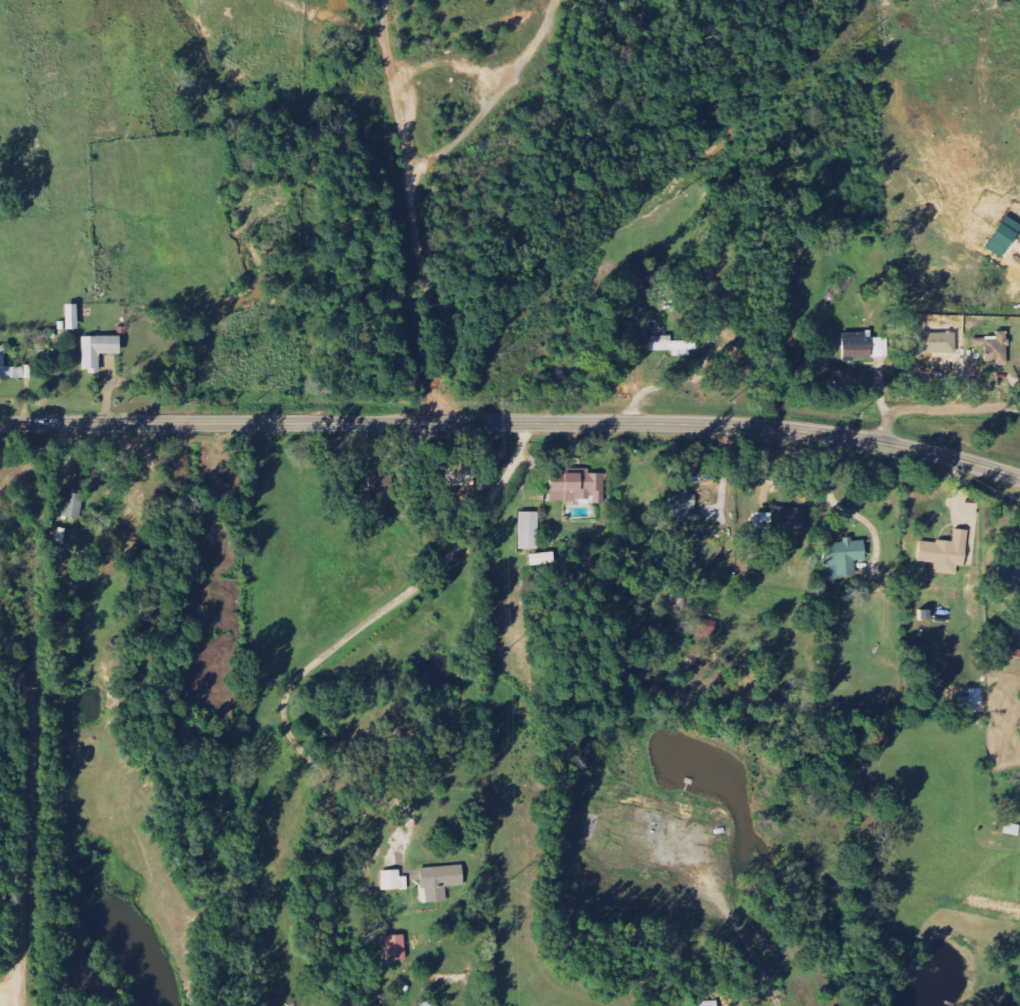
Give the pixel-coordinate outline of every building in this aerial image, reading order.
[(1006,259),(1019,234),(1019,223),(1008,216),(989,249),(1006,259)] [(889,338),(869,339),(868,333),(844,334),(844,351),(876,350),(876,358),(890,357),(889,338)] [(122,354),(122,336),(83,337),(84,372),(101,372),(101,355),(122,354)] [(674,342),(674,336),(652,336),(652,351),(675,351),(675,355),(699,354),(699,341),(674,342)] [(33,367),(6,367),(7,347),(0,346),(0,377),(32,378),(33,367)] [(449,487),(476,487),(476,466),(448,467),(449,487)] [(607,502),(607,474),(591,474),(591,469),(581,469),(581,474),(567,474),(567,483),(552,483),(552,501),(607,502)] [(394,492),(394,477),(371,476),(370,491),(394,492)] [(82,519),(84,494),(66,493),(64,517),(82,519)] [(697,494),(671,493),(671,522),(702,522),(702,515),(697,515),(697,494)] [(805,533),(806,509),(782,508),(781,532),(805,533)] [(520,549),(540,549),(541,513),(521,512),(520,549)] [(757,529),(773,529),(773,514),(757,513),(757,529)] [(920,562),(937,564),(935,573),(959,576),(960,566),(967,567),(971,531),(956,529),(954,544),(922,540),(920,562)] [(827,578),(858,577),(857,562),(868,561),(867,542),(825,543),(827,578)] [(556,564),(556,553),(531,554),(532,565),(556,564)] [(1019,585),(1019,567),(1002,561),(997,578),(1019,585)] [(719,622),(703,619),(699,636),(715,640),(719,622)] [(1019,836),(1019,825),(1007,822),(1005,833),(1019,836)] [(423,868),(424,893),(428,893),(429,902),(441,901),(440,888),(467,886),(466,875),(460,875),(460,866),(423,868)] [(384,890),(409,889),(409,877),(402,877),(402,870),(384,871),(384,890)] [(388,936),(389,960),(408,959),(407,935),(388,936)]
